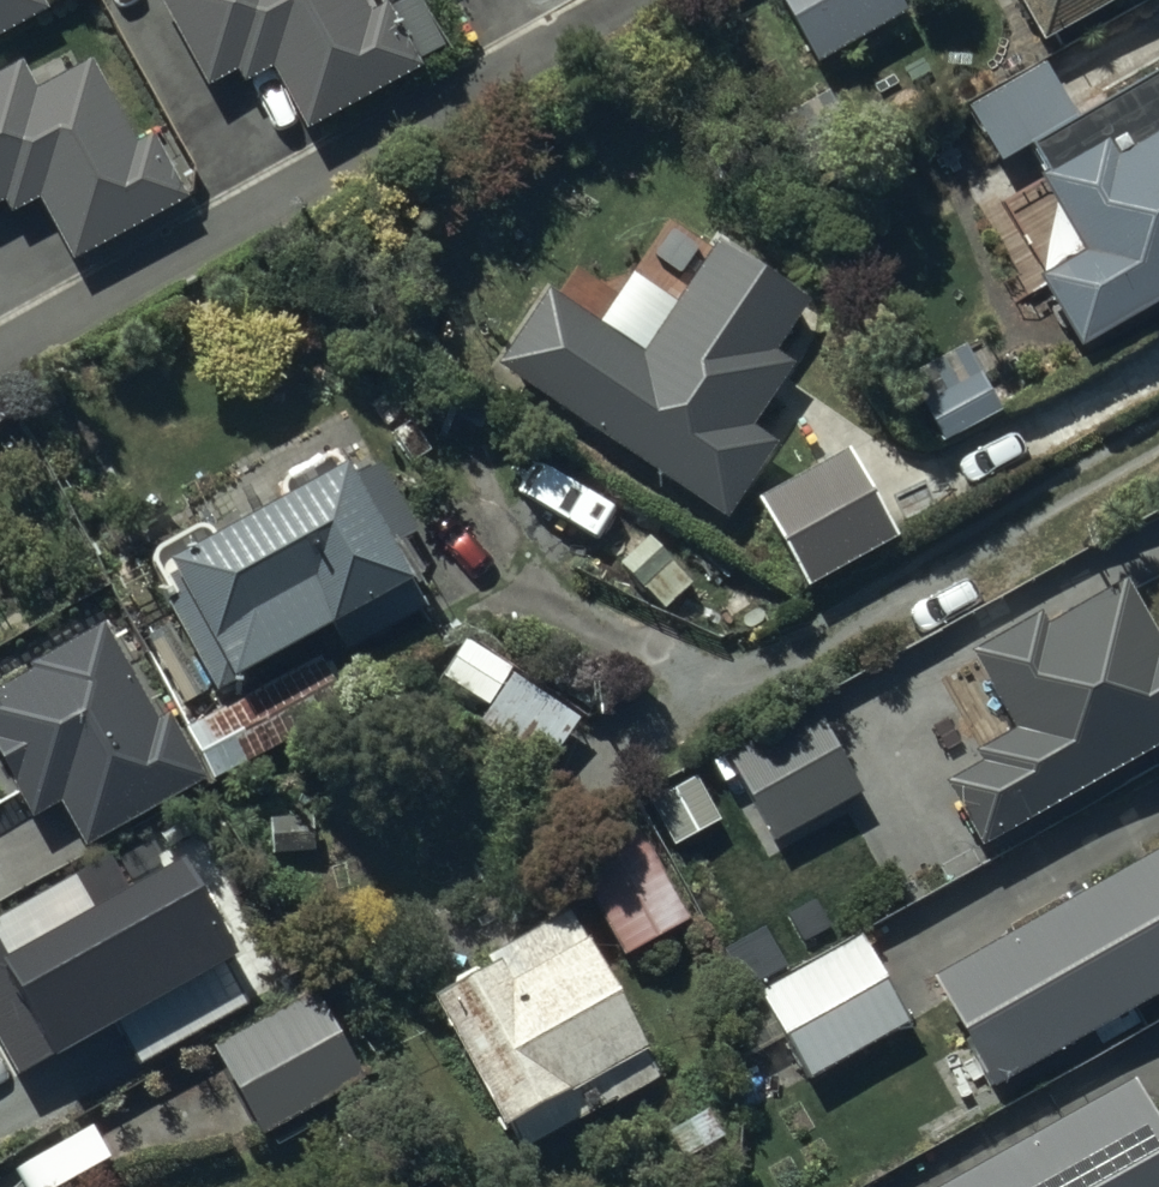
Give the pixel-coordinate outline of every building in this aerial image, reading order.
[(30,0),(0,0),(0,28),(35,9),(30,0)] [(351,0),(168,0),(210,80),(240,64),(243,72),(276,54),(308,116),(408,64),(382,15),(364,25),(351,0)] [(910,0),(784,0),(820,61),(913,6),(910,0)] [(1048,23),(1088,0),(1035,0),(1048,23)] [(21,66),(0,78),(0,195),(5,192),(12,206),(39,191),(75,255),(178,197),(148,144),(136,150),(87,63),(35,92),(21,66)] [(972,111),(999,157),(1073,113),(1046,68),(972,111)] [(1040,145),(1100,256),(1049,284),(1080,341),(1158,299),(1158,80),(1040,145)] [(792,310),(723,264),(651,370),(547,300),(503,364),(723,513),(771,442),(746,426),(788,364),(765,349),(792,310)] [(961,346),(904,378),(939,442),(997,411),(961,346)] [(353,472),(344,455),(273,494),(284,505),(212,545),(204,530),(152,558),(219,679),(334,616),(349,643),(416,606),(384,549),(414,532),(374,460),(353,472)] [(859,478),(845,455),(764,501),(811,584),(893,537),(859,478)] [(1122,592),(1039,640),(1032,627),(982,655),(1029,736),(989,759),(993,766),(954,788),(985,842),(1158,743),(1158,656),(1122,592)] [(95,627),(32,662),(37,673),(0,693),(0,755),(26,802),(56,786),(80,832),(189,773),(159,716),(147,723),(95,627)] [(577,720),(508,675),(488,706),(557,751),(577,720)] [(817,719),(735,764),(778,842),(860,798),(817,719)] [(573,865),(620,954),(684,921),(637,832),(573,865)] [(103,858),(0,915),(0,1043),(13,1066),(221,950),(170,859),(120,887),(103,858)] [(941,983),(998,1083),(1158,992),(1158,859),(941,983)] [(658,1080),(574,928),(439,1002),(523,1154),(658,1080)] [(907,1023),(860,942),(765,996),(812,1077),(907,1023)] [(361,1081),(313,997),(217,1051),(264,1135),(361,1081)] [(1135,1093),(967,1186),(1158,1186),(1158,1135),(1135,1093)]
